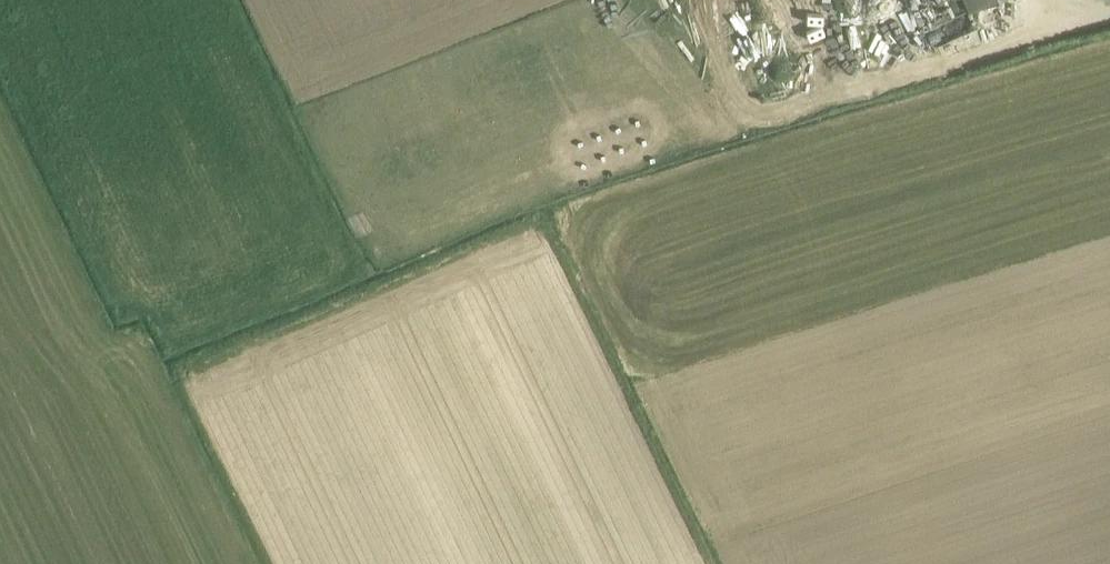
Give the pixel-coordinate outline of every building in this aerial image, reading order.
[(970,11),(994,0),(965,0),(970,11)] [(939,55),(1026,28),(1020,11),(933,38),(939,55)]
